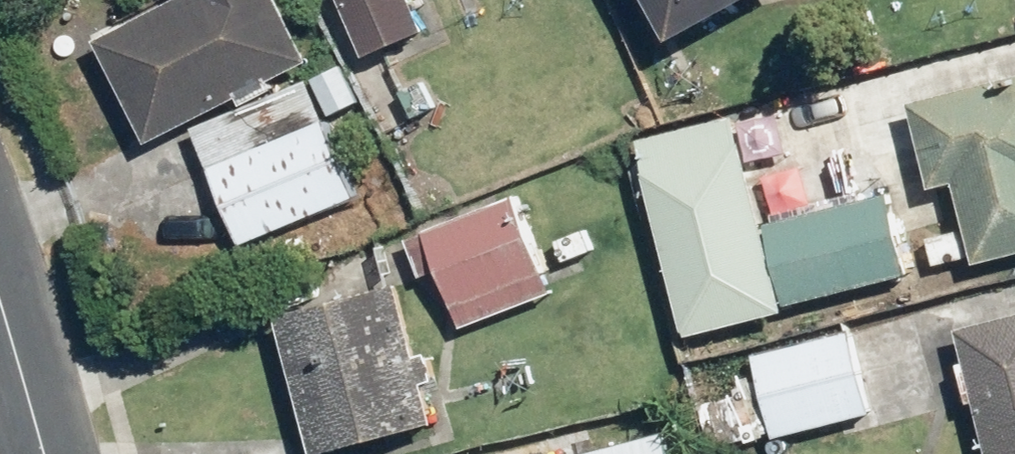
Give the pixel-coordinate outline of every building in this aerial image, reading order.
[(153,135),(248,91),(253,103),(201,128),(252,236),(362,185),(311,76),(292,85),(286,71),(319,56),(293,0),(184,0),(107,36),(153,135)] [(382,50),(439,23),(428,0),(358,0),(382,50)] [(692,26),(740,0),(678,0),(692,26)] [(919,98),(943,186),(967,179),(989,258),(1014,251),(1014,72),(919,98)] [(744,109),(648,134),(698,332),(794,307),(773,222),(744,109)] [(900,189),(773,222),(794,307),(922,275),(900,189)] [(525,194),(435,227),(471,324),(561,291),(525,194)] [(401,275),(285,310),(327,448),(443,414),(401,275)] [(969,321),(1004,453),(1014,453),(1014,309),(969,321)] [(758,356),(786,453),(788,453),(935,413),(907,314),(758,356)] [(678,427),(578,453),(685,453),(678,427)]
